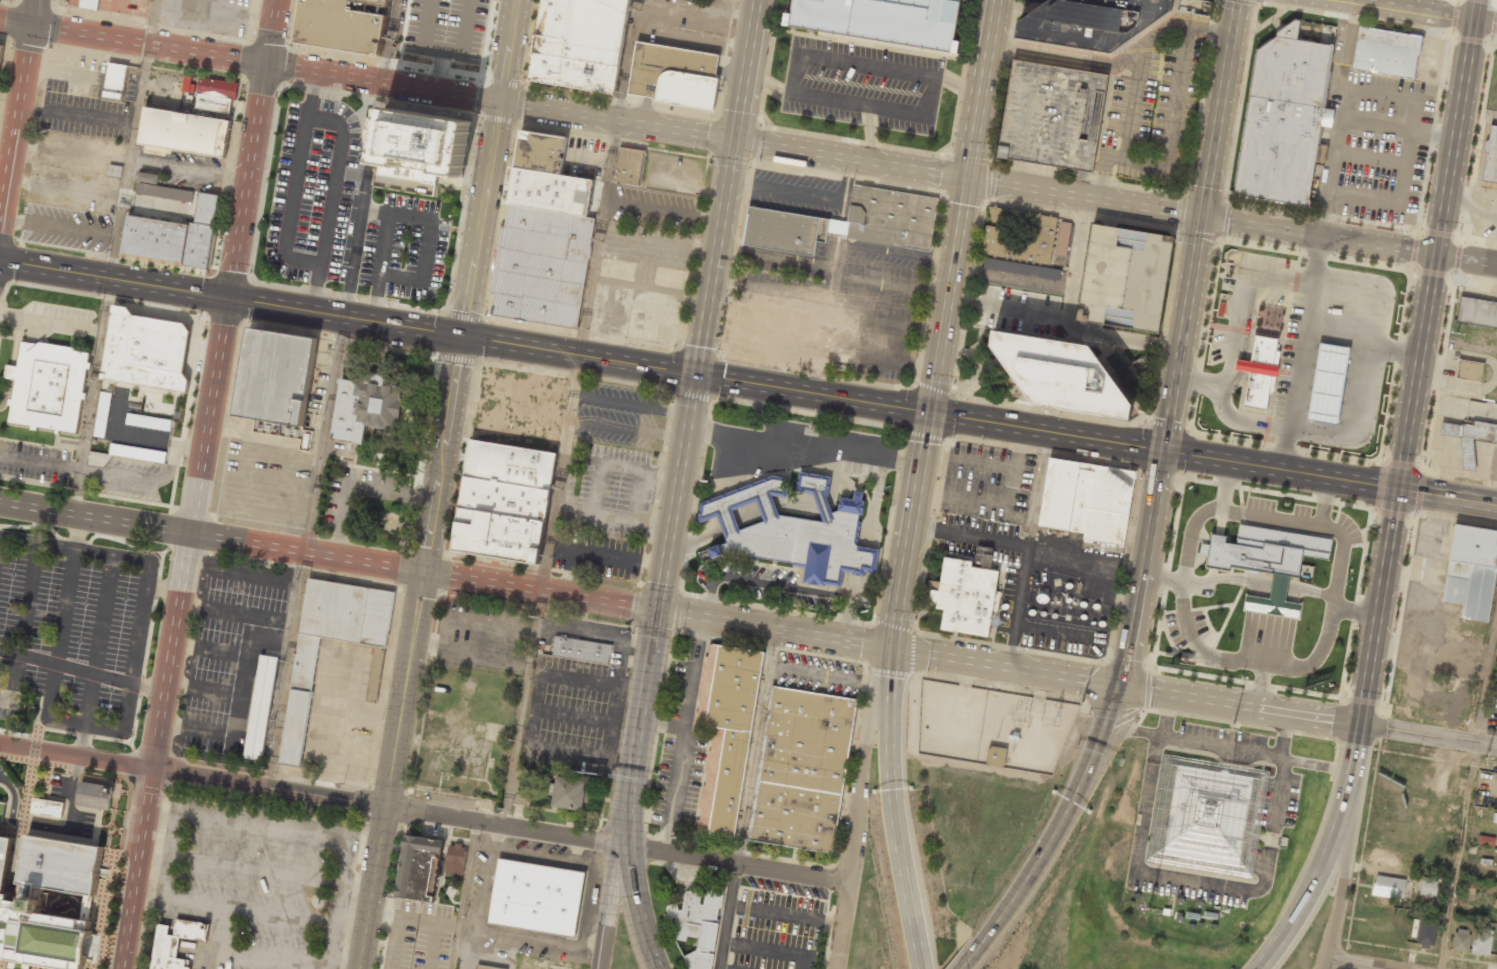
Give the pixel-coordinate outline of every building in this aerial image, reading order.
[(97,10),(99,0),(80,0),(79,7),(97,10)] [(295,43),(383,57),(392,0),(302,0),(295,43)] [(401,2),(487,17),(490,0),(401,0),(401,2)] [(629,0),(542,0),(528,78),(613,93),(629,0)] [(788,24),(951,51),(959,0),(792,0),(788,24)] [(1019,21),(1049,0),(1171,0),(1170,10),(1113,52),(1016,36),(1019,21)] [(1207,12),(1207,0),(1178,0),(1177,11),(1207,12)] [(1309,205),(1233,194),(1256,48),(1293,19),(1299,20),(1296,38),(1333,43),(1325,99),(1309,205)] [(1359,25),(1352,67),(1413,77),(1420,35),(1359,25)] [(636,42),(627,93),(652,97),(655,101),(712,110),(717,78),(715,74),(718,55),(636,42)] [(1013,59),(1107,74),(1092,172),(997,156),(1013,59)] [(122,99),(125,74),(137,76),(138,66),(107,63),(103,97),(122,99)] [(238,83),(200,77),(195,108),(229,114),(232,97),(236,97),(238,83)] [(145,104),(231,119),(224,157),(139,142),(145,104)] [(388,106),(472,120),(463,176),(438,172),(436,184),(377,174),(388,106)] [(1490,124),(1496,125),(1496,182),(1481,180),(1486,152),(1483,149),(1484,142),(1488,138),(1490,124)] [(521,129),(515,166),(560,174),(566,136),(521,129)] [(619,146),(645,150),(639,183),(614,179),(619,146)] [(107,176),(121,177),(122,166),(109,165),(107,176)] [(509,204),(515,166),(560,174),(593,180),(587,217),(509,204)] [(157,186),(159,175),(139,172),(136,194),(191,202),(193,191),(157,186)] [(853,184),(939,197),(930,251),(846,238),(846,234),(828,231),(826,242),(816,241),(814,255),(742,244),(749,205),(839,219),(848,221),(853,184)] [(223,194),(210,267),(185,264),(192,225),(197,189),(223,194)] [(509,204),(587,217),(595,218),(577,328),(492,314),(509,204)] [(1070,219),(988,208),(980,269),(1049,279),(1053,255),(1065,257),(1070,219)] [(127,214),(192,225),(185,264),(121,254),(127,214)] [(1093,223),(1076,318),(1158,332),(1172,236),(1093,223)] [(1461,295),(1456,321),(1496,328),(1496,302),(1461,295)] [(733,304),(820,318),(811,368),(725,353),(733,304)] [(131,314),(126,307),(112,305),(100,378),(185,392),(187,380),(182,373),(189,331),(183,323),(131,314)] [(315,338),(249,327),(234,415),(300,426),(315,338)] [(993,330),(991,344),(1034,404),(1128,419),(1131,404),(1089,346),(993,330)] [(1255,334),(1278,338),(1266,409),(1244,406),(1249,372),(1235,369),(1237,358),(1251,360),(1255,334)] [(89,352),(74,350),(74,347),(38,341),(35,344),(21,341),(17,366),(5,365),(3,378),(14,379),(11,399),(8,399),(7,405),(10,406),(7,422),(29,426),(29,429),(36,430),(36,428),(53,430),(52,433),(58,434),(58,431),(75,433),(81,400),(84,400),(85,392),(82,392),(86,369),(89,369),(90,363),(87,362),(89,352)] [(1320,342),(1349,346),(1336,424),(1307,419),(1320,342)] [(1483,362),(1458,360),(1456,379),(1481,381),(1483,362)] [(523,402),(527,373),(482,365),(470,440),(552,453),(559,416),(512,408),(513,401),(523,402)] [(341,377),(332,436),(358,441),(358,442),(363,443),(366,425),(397,430),(404,387),(341,377)] [(103,437),(112,394),(101,392),(92,435),(103,437)] [(169,432),(172,420),(127,412),(125,424),(169,432)] [(1472,471),(1475,440),(1496,443),(1496,424),(1472,421),(1472,426),(1441,422),(1440,435),(1463,438),(1459,470),(1472,471)] [(470,440),(464,476),(549,489),(555,454),(552,453),(470,440)] [(166,452),(111,443),(109,454),(164,464),(166,452)] [(1048,456),(1038,525),(1084,532),(1083,538),(1123,544),(1136,471),(1048,456)] [(840,585),(842,570),(864,574),(864,570),(874,572),(877,549),(858,546),(855,543),(859,514),(839,511),(833,511),(826,496),(828,476),(800,472),(797,489),(812,492),(824,521),(779,515),(772,495),(789,498),(791,479),(773,475),(701,503),(697,524),(716,517),(727,542),(708,548),(712,558),(736,553),(805,566),(803,579),(840,585)] [(464,476),(459,507),(545,521),(549,489),(464,476)] [(459,507),(452,550),(537,563),(545,521),(459,507)] [(1211,533),(1206,566),(1230,569),(1231,566),(1273,573),(1269,598),(1246,594),(1243,609),(1298,617),(1301,602),(1285,600),(1289,576),(1297,577),(1301,554),(1328,559),(1331,538),(1239,524),(1236,543),(1225,541),(1226,535),(1211,533)] [(1453,524),(1443,603),(1463,606),(1462,619),(1490,623),(1496,573),(1496,530),(1453,524)] [(944,556),(973,560),(972,566),(998,570),(988,636),(941,629),(945,609),(928,607),(931,589),(939,590),(944,556)] [(384,648),(393,592),(306,579),(277,763),(299,766),(319,637),(373,646),(384,648)] [(612,644),(554,637),(552,656),(610,663),(612,644)] [(735,836),(694,830),(712,725),(693,722),(704,664),(708,643),(763,652),(735,836)] [(373,646),(364,700),(375,702),(384,648),(373,646)] [(259,654),(242,757),(260,760),(277,657),(259,654)] [(771,685),(747,838),(833,853),(858,699),(771,685)] [(989,745),(1007,748),(1004,766),(986,763),(989,745)] [(1158,753),(1141,859),(1245,875),(1262,770),(1158,753)] [(588,811),(591,781),(555,777),(552,807),(588,811)] [(108,811),(113,787),(80,781),(76,804),(108,811)] [(30,813),(61,819),(64,803),(33,797),(30,813)] [(89,920),(80,968),(67,968),(0,958),(0,836),(11,838),(2,892),(8,893),(7,899),(18,901),(21,884),(16,884),(24,833),(101,846),(93,896),(41,888),(37,912),(89,920)] [(396,897),(433,902),(442,840),(405,835),(396,897)] [(1495,837),(1478,836),(1477,845),(1494,846),(1495,837)] [(449,843),(444,872),(462,875),(466,846),(449,843)] [(498,858),(488,923),(574,937),(584,872),(498,858)] [(1492,859),(1481,859),(1480,874),(1496,875),(1496,866),(1491,866),(1492,859)] [(1406,880),(1375,875),(1372,895),(1403,900),(1406,880)] [(1419,895),(1435,898),(1438,879),(1422,876),(1419,895)] [(1474,894),(1475,882),(1461,880),(1459,892),(1474,894)] [(713,889),(710,889),(708,890),(707,892),(706,894),(690,891),(688,891),(687,892),(686,894),(683,909),(679,910),(677,903),(670,905),(669,906),(668,906),(667,908),(669,917),(670,918),(671,918),(677,916),(676,939),(691,968),(710,968),(713,953),(709,953),(710,950),(714,951),(719,919),(717,919),(717,913),(719,907),(720,907),(723,889),(713,889)] [(90,920),(91,895),(83,895),(82,919),(90,920)] [(1156,917),(1166,918),(1167,912),(1157,910),(1156,917)] [(1437,919),(1420,917),(1416,944),(1434,946),(1437,919)] [(177,937),(207,941),(209,923),(173,919),(172,926),(156,924),(150,968),(185,968),(177,937)] [(1452,950),(1467,952),(1470,930),(1455,928),(1452,950)] [(1490,956),(1492,930),(1474,928),(1471,954),(1490,956)]
